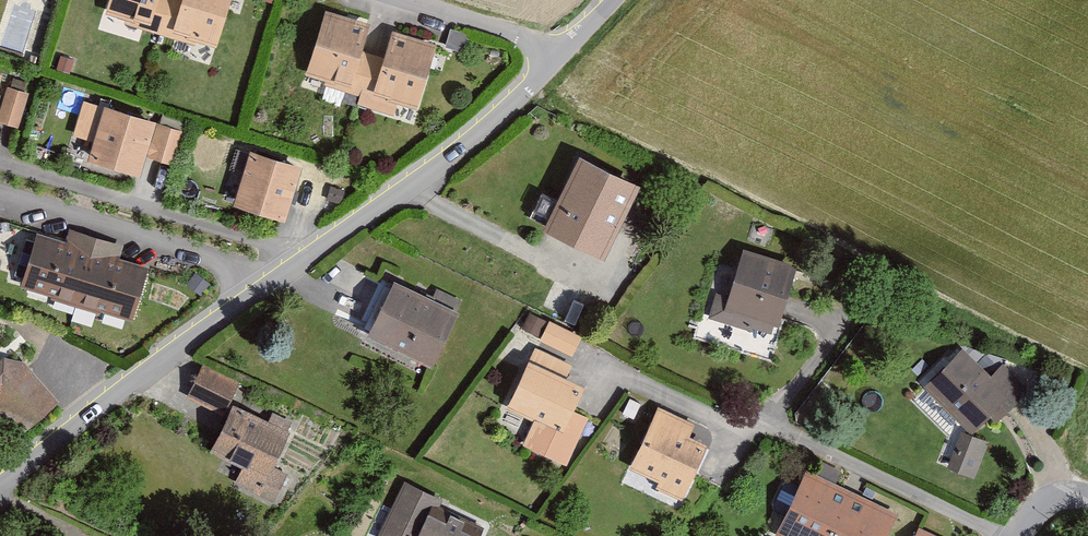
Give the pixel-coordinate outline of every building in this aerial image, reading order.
[(105,13),(126,19),(125,23),(162,35),(172,0),(109,0),(105,13)] [(162,35),(196,45),(197,40),(217,46),(231,0),(172,0),(162,35)] [(370,23),(325,9),(306,74),(326,80),(325,85),(360,96),(373,54),(361,50),(370,23)] [(445,47),(464,52),(469,35),(450,29),(445,47)] [(439,44),(392,30),(384,57),(373,54),(360,96),(357,105),(394,116),(398,102),(419,108),(439,44)] [(0,110),(0,122),(18,128),(29,93),(7,86),(0,110)] [(73,135),(94,141),(104,106),(83,100),(73,135)] [(157,121),(104,105),(104,106),(94,141),(88,160),(141,176),(146,156),(157,122),(157,121)] [(157,122),(146,156),(176,165),(186,131),(157,122)] [(303,164),(250,149),(234,205),(286,221),(303,164)] [(638,187),(579,158),(544,231),(604,259),(638,187)] [(69,246),(40,237),(24,290),(135,324),(151,271),(122,262),(126,248),(74,232),(69,246)] [(798,264),(743,249),(729,297),(716,293),(709,318),(753,331),(753,328),(772,334),(775,324),(780,326),(798,264)] [(458,313),(397,283),(371,336),(432,366),(458,313)] [(522,329),(539,336),(547,319),(530,311),(522,329)] [(550,320),(540,341),(572,357),(583,336),(550,320)] [(991,374),(963,347),(924,386),(972,434),(989,417),(996,423),(1029,390),(1002,363),(991,374)] [(5,436),(29,430),(59,402),(24,360),(4,357),(3,372),(0,375),(0,429),(5,436)] [(585,386),(526,360),(506,407),(533,419),(521,448),(565,466),(585,418),(574,413),(585,386)] [(203,364),(186,397),(223,416),(240,383),(203,364)] [(291,432),(233,404),(209,452),(241,468),(234,483),(274,502),(287,474),(274,467),(291,432)] [(696,423),(659,406),(630,468),(659,481),(656,488),(682,500),(709,445),(690,436),(696,423)] [(960,431),(946,467),(975,478),(989,441),(960,431)] [(810,475),(780,535),(891,535),(900,519),(810,475)] [(405,481),(380,535),(480,535),(483,529),(448,512),(452,502),(405,481)] [(914,535),(939,535),(919,527),(914,535)]
